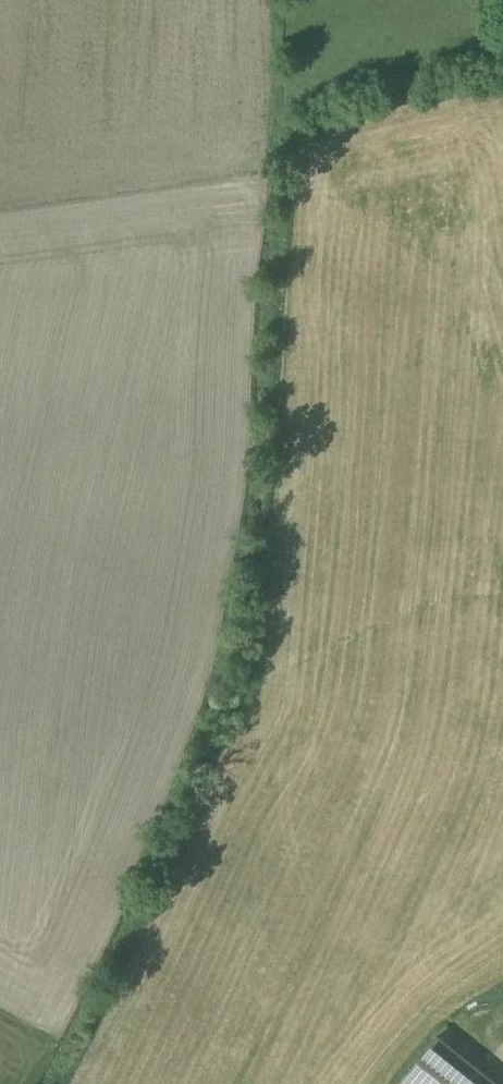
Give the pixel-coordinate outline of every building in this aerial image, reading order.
[(437,1038),(399,1083),(493,1083),(437,1038)]
